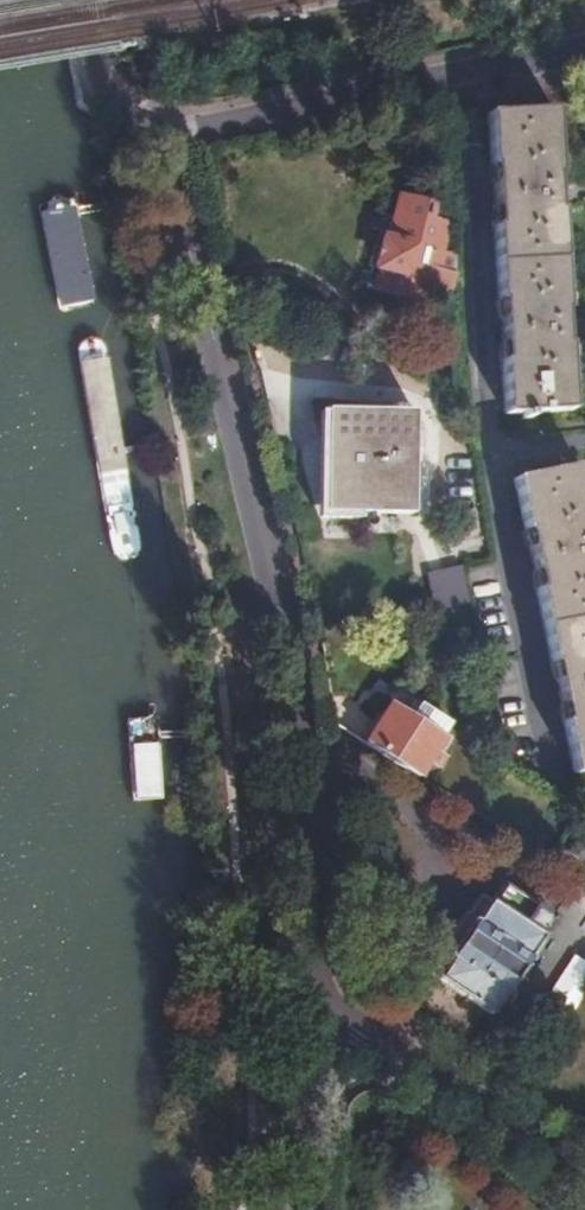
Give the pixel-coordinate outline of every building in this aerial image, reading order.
[(505,414),(573,411),(555,109),(502,112),(487,113),(505,414)] [(446,311),(456,273),(455,273),(456,255),(444,251),(451,222),(433,218),(438,202),(397,192),(386,233),(382,232),(372,271),(377,272),(372,292),(446,311)] [(328,409),(325,511),(415,513),(418,410),(328,409)] [(512,477),(575,774),(584,772),(584,488),(580,463),(512,477)] [(432,603),(458,599),(453,569),(427,573),(432,603)] [(364,743),(418,777),(427,761),(437,768),(445,755),(434,749),(444,733),(440,730),(446,721),(415,701),(407,716),(387,703),(364,743)] [(573,849),(584,856),(584,829),(573,849)] [(487,899),(437,979),(490,1015),(541,935),(487,899)] [(537,904),(527,919),(544,929),(553,914),(537,904)] [(539,1010),(563,1025),(584,990),(584,963),(573,955),(539,1010)] [(520,1200),(513,1209),(536,1209),(520,1200)]
